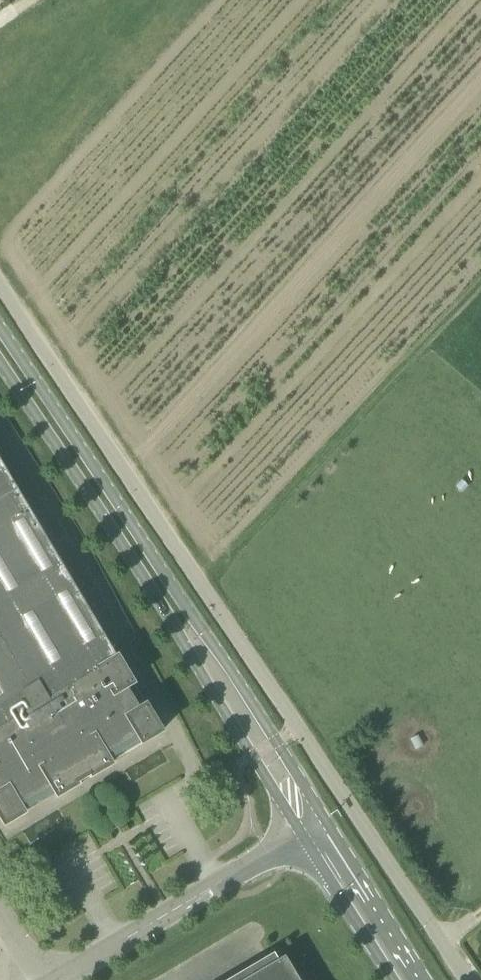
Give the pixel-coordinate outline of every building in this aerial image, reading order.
[(118,657),(0,457),(0,812),(6,823),(58,793),(59,795),(78,784),(77,781),(92,772),(94,775),(112,761),(163,730),(118,657)] [(270,959),(235,979),(301,979),(286,955),(276,961),(273,957),(270,959)]
